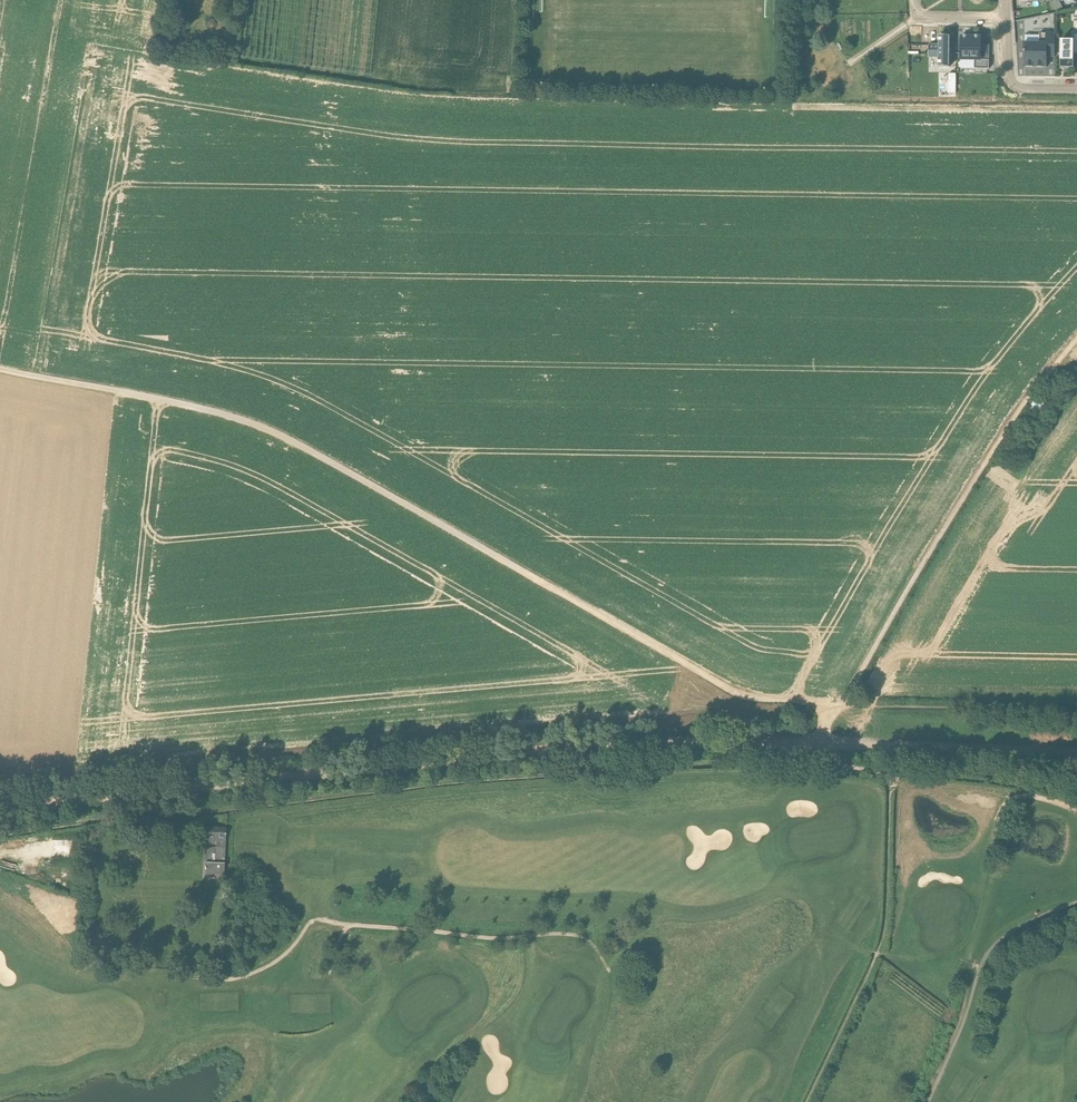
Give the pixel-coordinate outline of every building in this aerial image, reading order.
[(1023,43),(1023,53),(1024,53),(1024,67),(1046,67),(1046,57),(1054,57),(1054,55),(1054,44),(1054,33),(1038,33),(1038,43),(1023,43)] [(1076,54),(1076,34),(1074,34),(1074,40),(1061,40),(1061,68),(1074,68),(1074,54),(1076,54)] [(929,58),(939,58),(939,67),(945,67),(950,67),(950,36),(939,36),(939,45),(929,44),(929,58)] [(963,36),(963,60),(971,60),(971,69),(991,69),(991,44),(978,44),(978,36),(963,36)] [(956,74),(948,74),(948,94),(955,95),(956,74)] [(1028,409),(1022,418),(1029,423),(1035,414),(1037,415),(1043,404),(1035,398),(1027,408),(1028,409)] [(204,868),(205,868),(205,869),(206,869),(206,873),(225,874),(227,828),(208,828),(207,843),(216,843),(216,847),(214,847),(211,848),(209,850),(206,853),(205,855),(204,868)]
